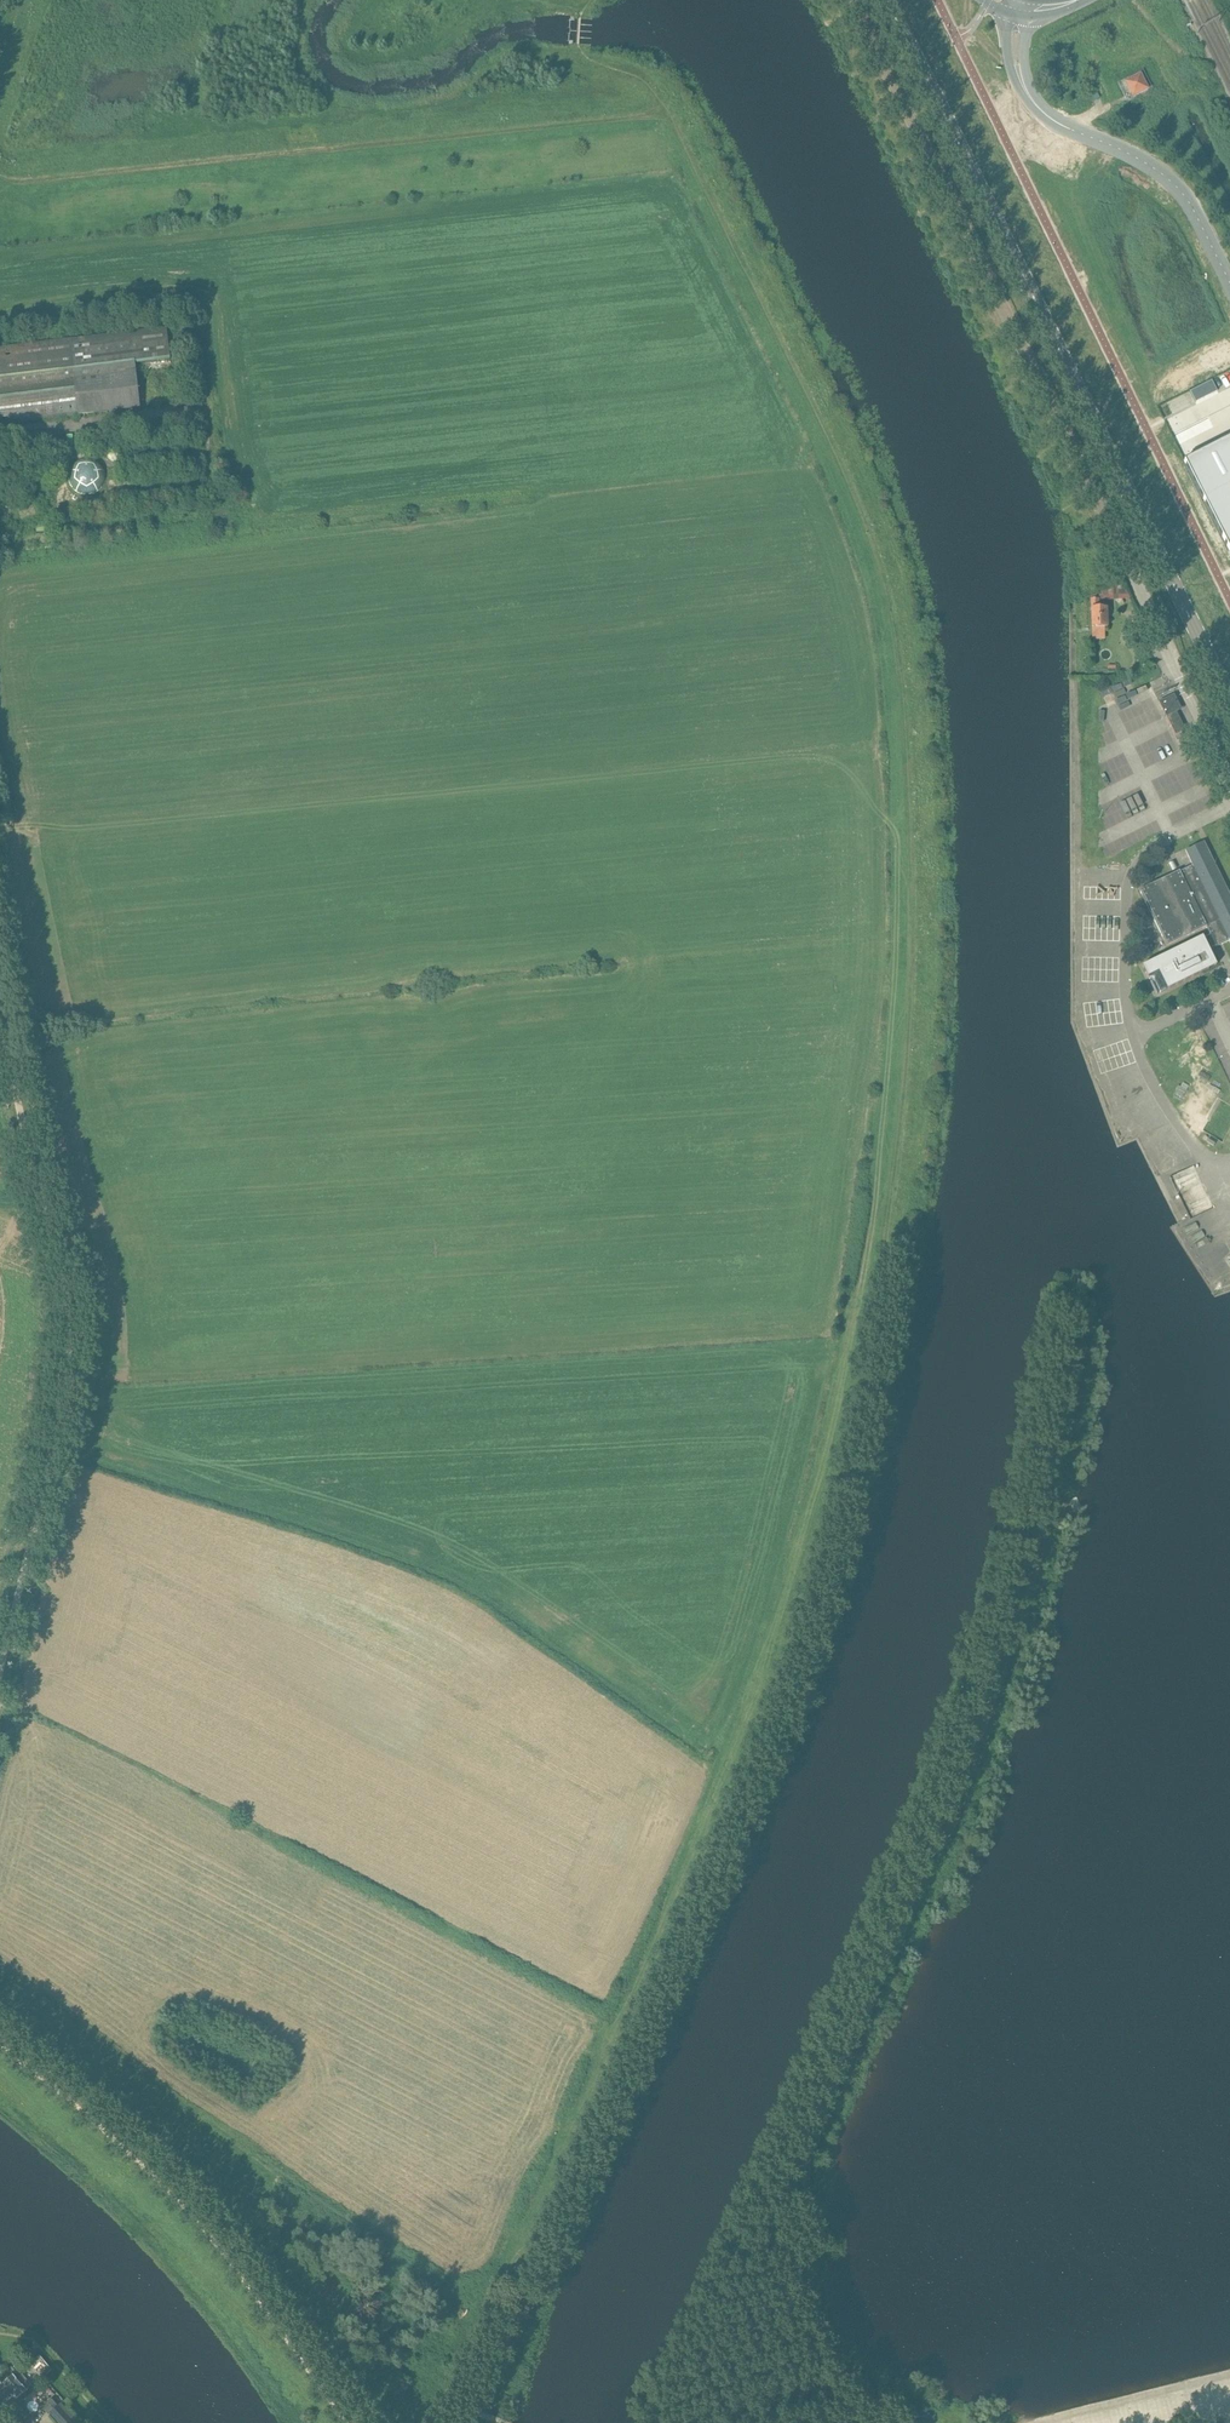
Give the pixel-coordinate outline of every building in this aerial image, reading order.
[(1139,74),(1123,82),(1132,98),(1148,90),(1139,74)] [(2,424),(2,418),(11,417),(12,423),(78,415),(79,415),(139,408),(134,364),(171,360),(167,327),(0,347),(0,424),(1,424),(2,424)] [(34,435),(13,438),(14,445),(35,443),(34,435)] [(1184,461),(1229,551),(1229,437),(1184,461)] [(68,475),(68,477),(68,478),(69,480),(69,481),(69,483),(70,484),(71,486),(72,487),(73,488),(74,490),(75,491),(77,492),(78,492),(79,493),(81,494),(83,494),(84,494),(86,495),(87,495),(89,495),(91,494),(92,494),(94,493),(95,493),(97,492),(98,491),(99,490),(100,489),(101,487),(102,486),(103,485),(104,483),(104,482),(105,480),(105,479),(105,477),(105,475),(105,474),(105,472),(105,471),(104,469),(103,468),(103,466),(102,465),(101,464),(99,462),(98,461),(97,460),(95,460),(94,459),(93,458),(91,458),(89,458),(88,457),(86,457),(84,457),(83,458),(81,458),(80,459),(78,459),(77,460),(76,461),(74,462),(73,463),(72,465),(71,466),(70,467),(70,469),(69,470),(69,472),(68,473),(68,475)] [(1108,589),(1091,597),(1091,599),(1098,599),(1111,599),(1111,587),(1108,589)] [(1091,599),(1092,638),(1104,638),(1104,628),(1107,627),(1107,608),(1099,609),(1098,599),(1091,599)] [(1185,730),(1176,711),(1174,706),(1176,705),(1171,696),(1165,699),(1163,701),(1159,702),(1161,705),(1175,735),(1176,735),(1185,730)] [(1203,938),(1203,937),(1142,966),(1149,979),(1153,977),(1160,993),(1217,965),(1206,943),(1212,939),(1216,947),(1229,940),(1229,942),(1229,897),(1203,843),(1186,851),(1193,866),(1180,872),(1179,870),(1139,890),(1167,946),(1206,926),(1210,935),(1203,938)] [(0,2392),(0,2402),(3,2405),(4,2404),(10,2411),(14,2407),(26,2421),(32,2416),(20,2402),(23,2400),(19,2396),(26,2390),(25,2389),(29,2385),(20,2375),(19,2376),(16,2379),(13,2376),(3,2384),(6,2387),(0,2392)] [(43,2406),(58,2422),(72,2422),(57,2406),(50,2399),(43,2406)]
